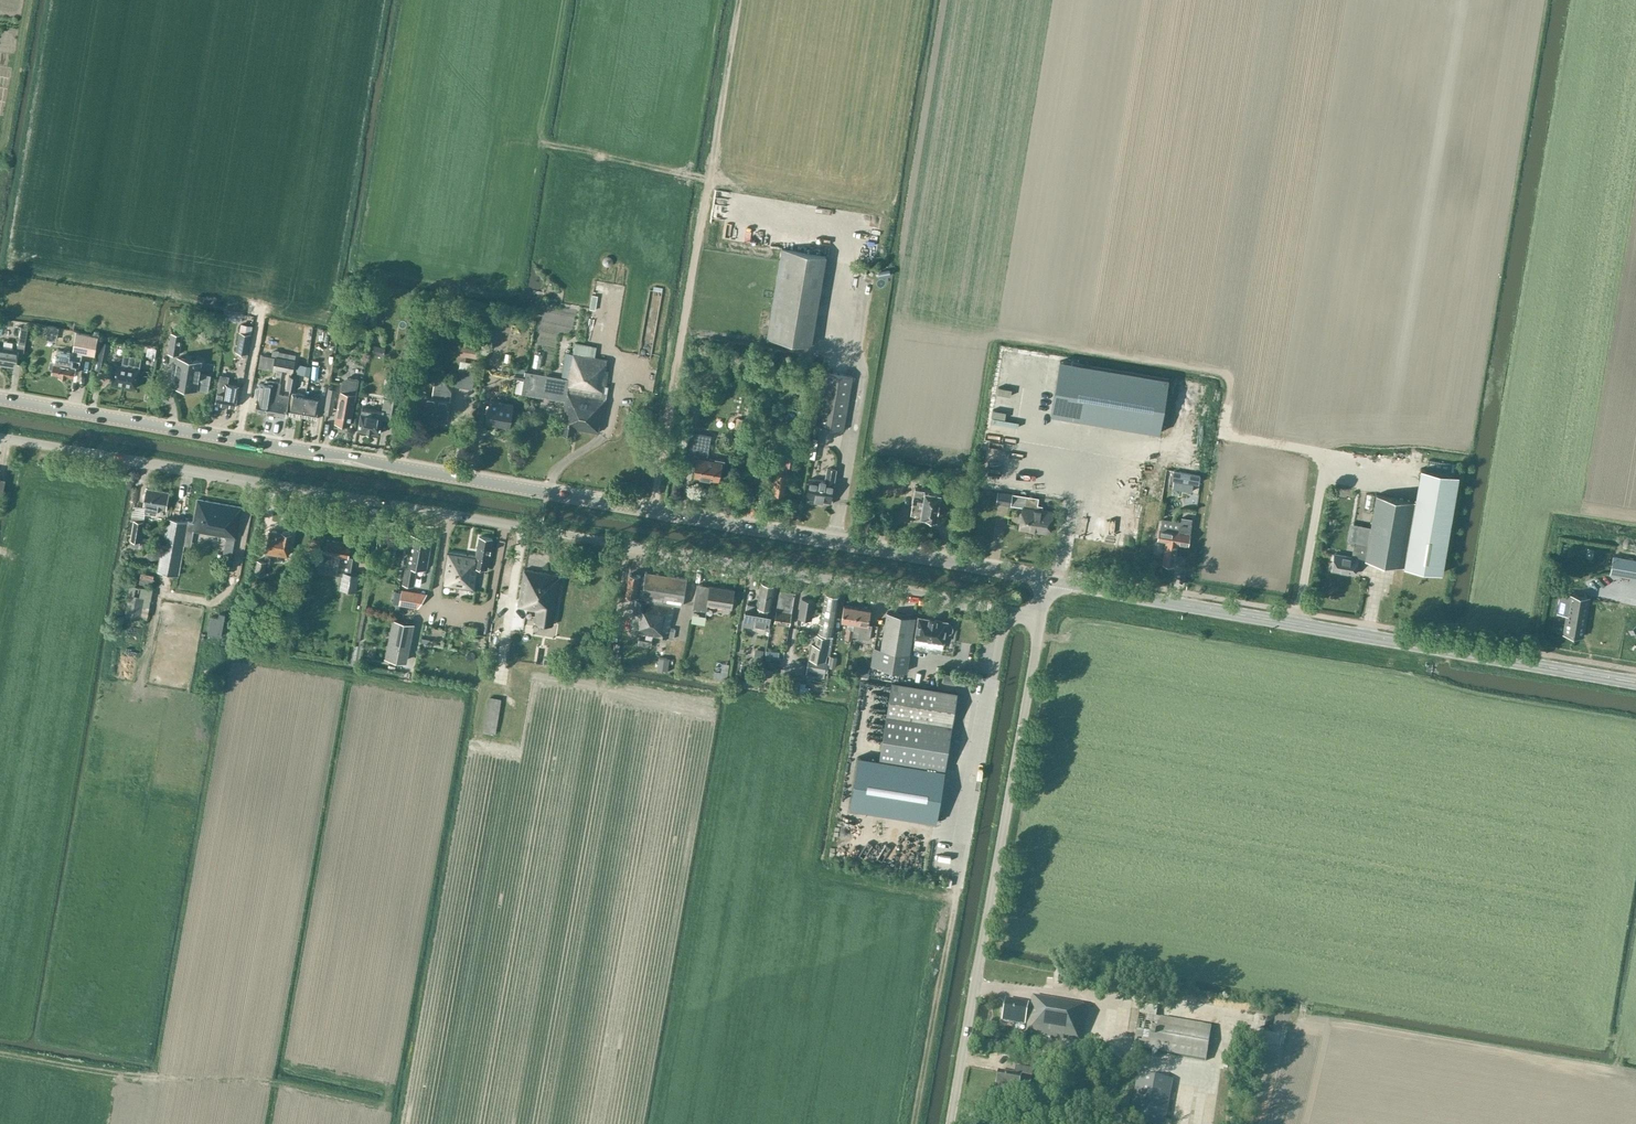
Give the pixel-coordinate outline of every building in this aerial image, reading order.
[(739,229),(769,231),(770,225),(739,223),(739,229)] [(827,256),(807,253),(781,248),(766,338),(812,345),(827,256)] [(597,317),(599,304),(592,303),(590,316),(597,317)] [(363,306),(362,312),(365,315),(369,316),(372,313),(373,307),(370,304),(366,304),(363,306)] [(241,323),(239,332),(251,334),(251,332),(253,325),(241,323)] [(24,343),(27,327),(20,326),(17,342),(16,349),(0,346),(0,364),(14,366),(15,360),(17,361),(17,357),(22,358),(24,343)] [(47,328),(45,339),(55,341),(56,330),(57,328),(53,327),(47,326),(47,328)] [(183,333),(172,331),(172,332),(169,351),(180,353),(183,334),(183,333)] [(98,335),(76,332),(73,351),(95,355),(98,335)] [(239,332),(236,352),(242,353),(248,354),(251,334),(239,332)] [(98,358),(96,370),(105,371),(110,343),(101,341),(98,358)] [(385,347),(373,344),(371,353),(383,356),(385,347)] [(70,358),(70,355),(70,352),(58,350),(57,356),(56,355),(55,361),(53,370),(60,371),(60,373),(67,374),(68,373),(75,374),(75,368),(79,369),(81,360),(70,358)] [(546,375),(542,397),(566,401),(561,431),(574,433),(575,429),(598,433),(600,424),(602,424),(607,399),(606,399),(609,386),(607,386),(608,370),(606,370),(607,362),(607,359),(573,354),(566,353),(562,378),(546,375)] [(136,387),(140,368),(142,357),(124,354),(122,364),(115,363),(112,383),(136,387)] [(202,360),(190,358),(178,356),(173,385),(198,390),(198,389),(208,391),(211,375),(200,373),(202,360)] [(283,370),(290,372),(293,372),(295,360),(275,356),(273,368),(277,369),(275,376),(281,378),(283,370)] [(1060,360),(1051,415),(1159,433),(1168,379),(1060,360)] [(261,372),(270,372),(271,364),(261,364),(261,372)] [(311,366),(302,364),(301,374),(309,376),(311,366)] [(476,370),(468,369),(458,367),(455,386),(472,389),(476,370)] [(546,375),(526,372),(526,371),(525,371),(525,369),(516,367),(514,378),(517,378),(515,392),(521,393),(542,397),(546,375)] [(816,426),(844,430),(853,376),(826,371),(816,426)] [(239,386),(227,384),(229,377),(221,375),(216,403),(235,407),(239,386)] [(297,377),(293,376),(289,375),(286,389),(295,390),(297,377)] [(355,395),(356,395),(359,379),(348,377),(342,381),(338,406),(335,422),(350,425),(355,395)] [(451,400),(450,400),(452,391),(442,378),(437,377),(435,378),(432,397),(425,396),(426,390),(416,389),(412,413),(420,415),(420,418),(447,423),(449,412),(451,412),(452,409),(449,409),(451,400)] [(281,383),(276,382),(265,380),(264,384),(260,383),(258,397),(256,411),(266,412),(270,391),(279,392),(281,383)] [(332,413),(336,389),(328,388),(327,399),(325,408),(324,412),(332,413)] [(279,394),(279,392),(270,391),(266,412),(285,416),(288,403),(290,396),(279,394)] [(303,398),(305,398),(306,394),(292,392),(290,403),(288,415),(300,417),(303,398)] [(762,396),(760,410),(769,410),(770,396),(762,396)] [(319,400),(305,398),(303,398),(300,417),(316,420),(318,407),(325,408),(327,399),(319,398),(319,400)] [(382,419),(390,421),(394,400),(384,398),(382,410),(362,407),(361,413),(358,429),(380,433),(382,419)] [(509,427),(513,404),(490,400),(486,423),(509,427)] [(221,409),(220,417),(214,416),(213,423),(230,425),(232,411),(221,409)] [(737,417),(734,428),(744,430),(746,419),(737,417)] [(490,424),(489,432),(514,437),(515,429),(490,424)] [(707,443),(707,439),(708,436),(693,433),(689,454),(698,456),(695,476),(718,480),(720,470),(723,470),(724,461),(715,459),(715,460),(714,462),(706,460),(709,443),(707,443)] [(1209,440),(1207,451),(1218,453),(1222,453),(1223,445),(1220,444),(1220,442),(1209,440)] [(787,474),(788,467),(793,467),(794,461),(787,459),(786,466),(780,465),(779,473),(776,472),(773,493),(784,495),(787,474)] [(1418,502),(1453,507),(1458,475),(1423,469),(1418,502)] [(1183,472),(1182,481),(1200,483),(1200,480),(1200,479),(1201,475),(1183,472)] [(810,478),(807,495),(815,497),(815,500),(830,502),(834,482),(810,478)] [(924,488),(924,489),(915,488),(910,513),(919,515),(937,518),(938,510),(940,510),(941,510),(943,509),(944,508),(944,507),(944,506),(945,504),(944,503),(944,501),(943,500),(941,499),(940,499),(941,491),(924,488)] [(167,509),(166,509),(169,493),(147,489),(144,506),(145,506),(145,512),(156,514),(157,508),(167,510),(167,509)] [(996,503),(1022,507),(1022,506),(1025,506),(1027,496),(998,492),(996,503)] [(1334,554),(1332,570),(1354,574),(1357,558),(1441,573),(1453,507),(1418,502),(1376,494),(1371,528),(1357,525),(1354,543),(1352,557),(1334,554)] [(1022,506),(1020,528),(1050,533),(1053,510),(1042,509),(1043,506),(1038,505),(1038,498),(1027,496),(1025,506),(1022,506)] [(187,521),(187,522),(186,531),(193,532),(193,531),(214,534),(220,503),(197,499),(193,522),(187,521)] [(810,501),(809,509),(834,511),(835,503),(810,501)] [(238,535),(242,507),(220,503),(214,534),(227,536),(227,534),(238,535)] [(1091,516),(1088,510),(1082,514),(1085,520),(1091,516)] [(186,531),(187,522),(167,519),(167,520),(166,520),(156,575),(177,578),(186,531)] [(143,521),(139,521),(134,520),(130,540),(140,542),(143,521)] [(1190,535),(1189,535),(1191,524),(1180,522),(1178,532),(1160,529),(1158,540),(1166,541),(1163,563),(1174,565),(1178,544),(1188,545),(1190,535)] [(289,532),(287,532),(285,531),(284,532),(281,532),(270,530),(266,552),(266,554),(264,561),(257,559),(255,573),(264,575),(266,565),(269,565),(271,555),(278,556),(278,554),(288,556),(292,533),(290,533),(289,532)] [(417,568),(426,569),(432,538),(412,535),(403,584),(414,586),(417,568)] [(445,585),(475,590),(478,567),(487,569),(492,539),(479,536),(476,556),(447,552),(444,574),(446,575),(445,585)] [(319,552),(321,541),(311,540),(309,550),(319,552)] [(352,558),(348,557),(350,544),(327,540),(325,547),(323,547),(322,555),(321,560),(332,562),(333,556),(339,557),(337,574),(342,575),(340,588),(356,591),(359,574),(350,572),(352,558)] [(1179,556),(1178,567),(1185,568),(1187,557),(1179,556)] [(1612,556),(1609,574),(1635,579),(1635,560),(1612,556)] [(534,622),(553,625),(561,576),(524,570),(518,606),(519,606),(518,606),(527,608),(527,609),(536,611),(534,622)] [(683,606),(687,578),(645,572),(644,576),(641,597),(641,599),(674,604),(683,606)] [(641,597),(644,576),(629,574),(626,595),(636,597),(641,597)] [(775,584),(761,582),(757,605),(747,603),(743,625),(754,626),(755,621),(766,623),(765,628),(767,629),(770,613),(767,613),(768,608),(771,608),(775,584)] [(795,596),(796,585),(781,582),(779,593),(777,607),(792,609),(792,607),(793,607),(794,596),(795,596)] [(124,615),(140,618),(144,597),(151,598),(153,588),(130,584),(129,592),(124,615)] [(734,590),(709,586),(697,584),(693,609),(707,611),(708,605),(731,609),(734,590)] [(418,592),(402,589),(399,604),(416,607),(418,592)] [(1590,597),(1580,596),(1561,592),(1557,613),(1566,614),(1563,633),(1583,636),(1590,597)] [(840,596),(825,594),(818,632),(833,635),(840,596)] [(674,604),(641,599),(635,598),(629,631),(658,637),(658,636),(673,639),(675,629),(670,628),(674,606),(674,604)] [(815,600),(802,598),(799,618),(812,620),(815,600)] [(854,630),(857,607),(844,605),(841,621),(849,622),(848,628),(847,628),(845,639),(852,640),(853,630),(854,630)] [(789,625),(792,609),(777,607),(774,623),(789,625)] [(868,624),(871,610),(857,607),(854,630),(859,631),(858,637),(870,639),(872,625),(868,624)] [(871,666),(906,671),(915,616),(887,612),(881,648),(874,647),(871,666)] [(211,617),(208,634),(221,636),(225,615),(219,613),(219,618),(211,617)] [(918,617),(915,638),(943,643),(945,633),(948,633),(950,632),(952,631),(952,628),(951,625),(949,624),(947,623),(947,621),(918,617)] [(384,657),(401,661),(409,622),(392,618),(384,657)] [(1628,631),(1630,636),(1635,632),(1635,626),(1628,631)] [(833,638),(822,636),(816,635),(815,644),(810,644),(806,674),(815,675),(814,680),(821,681),(822,678),(824,678),(825,671),(828,672),(827,671),(829,663),(826,662),(827,655),(830,656),(833,638)] [(584,654),(586,644),(574,642),(572,652),(584,654)] [(861,646),(859,660),(869,661),(871,648),(861,646)] [(754,660),(761,661),(763,651),(756,649),(754,660)] [(827,671),(828,672),(834,672),(837,657),(830,656),(829,663),(827,671)] [(956,684),(956,679),(957,675),(944,673),(943,682),(956,684)] [(945,771),(952,726),(957,694),(891,683),(886,715),(879,760),(945,771)] [(805,685),(800,684),(799,692),(808,694),(808,690),(804,689),(805,685)] [(486,740),(499,742),(502,707),(490,706),(486,740)] [(850,808),(937,822),(945,771),(879,760),(858,757),(850,808)] [(1082,1016),(1083,1005),(1033,997),(1030,1013),(1026,1012),(1028,1004),(1006,1000),(1002,1021),(1024,1025),(1024,1024),(1028,1024),(1027,1033),(1079,1042),(1084,1016),(1082,1016)] [(1211,1027),(1156,1017),(1158,1007),(1140,1004),(1139,1014),(1134,1049),(1206,1061),(1211,1027)] [(1015,1067),(1014,1074),(998,1071),(995,1087),(1017,1091),(1019,1084),(1030,1086),(1033,1070),(1015,1067)] [(1129,1123),(1165,1123),(1173,1080),(1137,1074),(1129,1123)]
